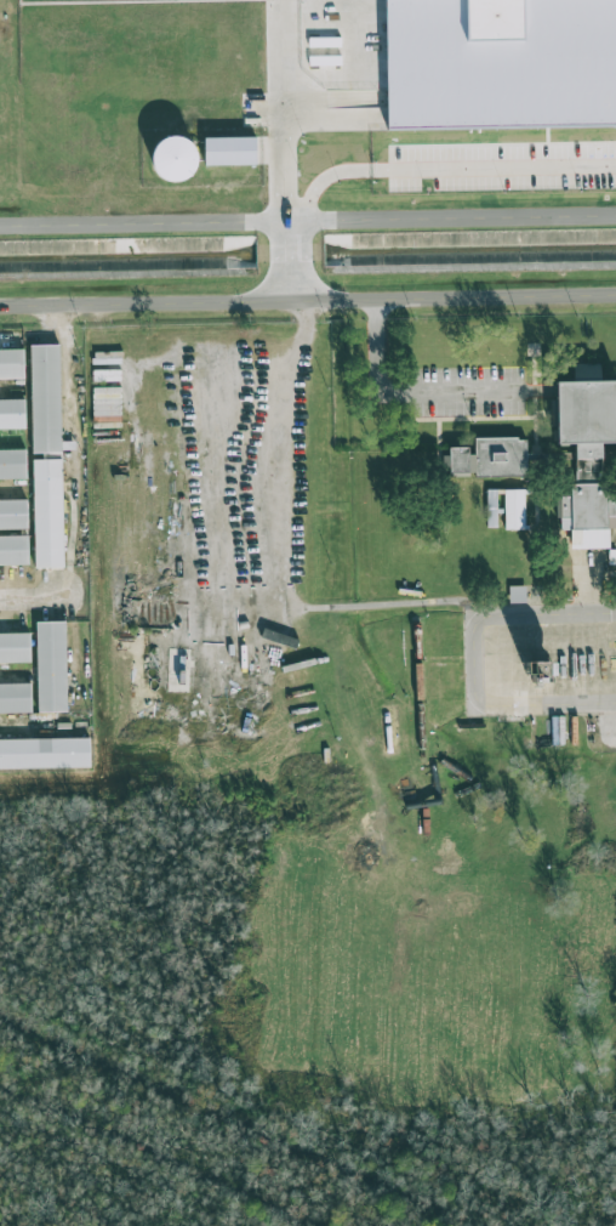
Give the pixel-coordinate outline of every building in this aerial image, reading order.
[(615,123),(615,0),(385,0),(388,129),(615,123)] [(255,137),(204,138),(204,166),(255,165),(255,137)] [(193,139),(152,139),(153,179),(194,179),(193,139)] [(59,344),(30,345),(32,454),(61,453),(59,344)] [(23,350),(0,350),(0,379),(24,378),(23,350)] [(557,445),(574,445),(574,483),(556,484),(557,530),(614,529),(613,483),(601,484),(601,443),(615,443),(615,381),(556,382),(557,445)] [(25,428),(24,399),(0,400),(0,429),(25,428)] [(448,447),(449,476),(526,476),(526,438),(474,438),(475,454),(468,454),(468,447),(448,447)] [(26,479),(26,449),(0,450),(0,479),(26,479)] [(62,459),(32,460),(34,569),(64,568),(62,459)] [(505,530),(525,529),(524,489),(504,490),(505,530)] [(496,490),(486,490),(487,528),(497,527),(496,490)] [(0,500),(0,529),(27,529),(27,499),(0,500)] [(28,565),(27,536),(0,536),(0,565),(28,565)] [(509,604),(526,603),(525,585),(509,585),(509,604)] [(35,622),(37,713),(67,712),(65,621),(35,622)] [(0,633),(0,663),(30,662),(29,632),(0,633)] [(0,684),(0,713),(31,713),(30,683),(0,684)] [(89,738),(0,740),(0,770),(90,768),(89,738)]
